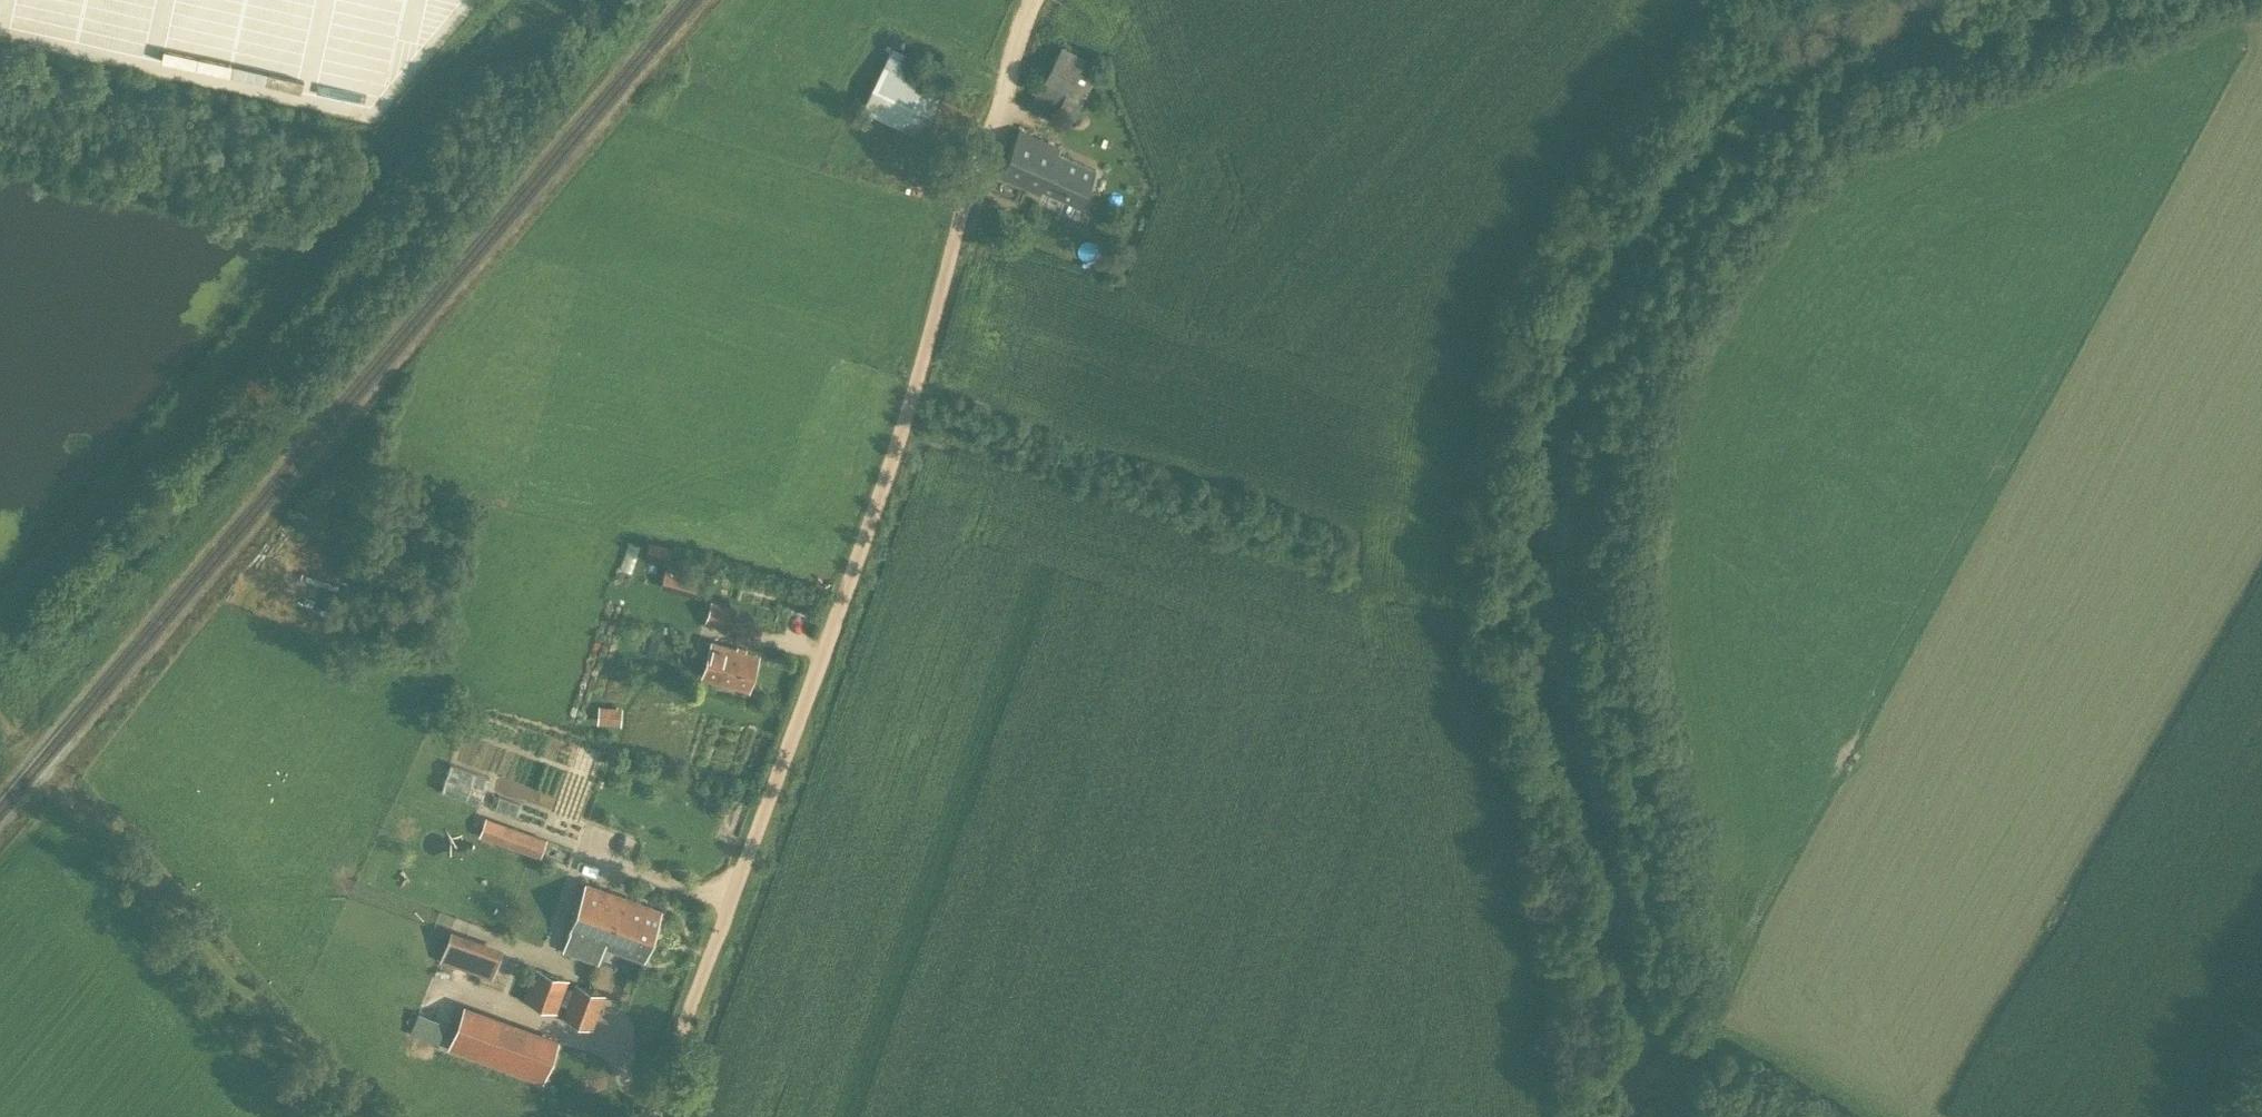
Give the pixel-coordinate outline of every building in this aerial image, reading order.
[(951,74),(892,45),(861,107),(922,138),(924,132),(957,147),(972,113),(940,98),(951,74)] [(1056,109),(1073,119),(1101,67),(1061,45),(1043,78),(1032,98),(1055,110),(1056,109)] [(1042,188),(1079,204),(1094,169),(1058,153),(1060,148),(1019,130),(999,175),(1040,193),(1042,188)] [(649,538),(645,555),(668,560),(672,544),(649,538)] [(700,574),(666,565),(660,584),(695,594),(700,574)] [(711,599),(705,620),(731,628),(737,606),(711,599)] [(702,675),(748,687),(757,655),(711,642),(702,675)] [(598,720),(614,721),(615,704),(599,703),(598,720)] [(440,790),(478,804),(488,776),(449,762),(440,790)] [(493,809),(514,816),(519,802),(498,795),(493,809)] [(544,857),(551,835),(488,814),(481,836),(544,857)] [(586,882),(562,950),(598,963),(605,945),(621,894),(586,882)] [(621,894),(605,945),(643,958),(660,908),(621,894)] [(499,953),(448,935),(440,959),(491,977),(499,953)] [(523,999),(556,1011),(567,980),(534,968),(523,999)] [(574,982),(562,1015),(593,1026),(605,993),(574,982)] [(486,1061),(510,1070),(525,1030),(500,1021),(486,1061)]
